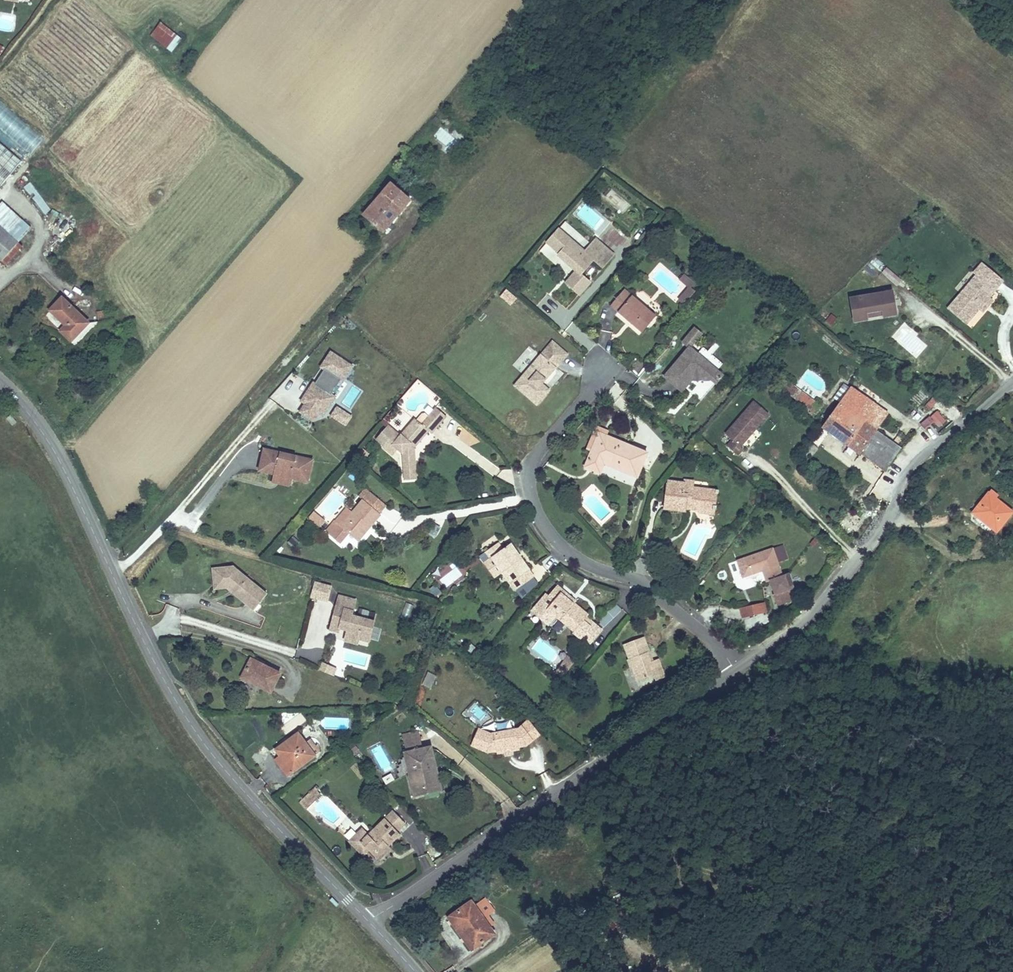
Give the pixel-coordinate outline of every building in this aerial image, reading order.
[(173,53),(182,38),(158,23),(148,38),(173,53)] [(44,138),(0,103),(0,129),(31,155),(44,138)] [(441,127),(433,136),(451,152),(459,143),(441,127)] [(10,155),(0,146),(0,168),(10,155)] [(0,168),(0,186),(19,163),(10,155),(0,168)] [(389,183),(360,214),(378,230),(407,200),(389,183)] [(25,227),(26,226),(0,204),(0,229),(14,240),(25,227)] [(582,258),(592,247),(566,225),(559,232),(573,243),(569,247),(582,258)] [(0,229),(0,265),(2,266),(20,246),(14,240),(0,229)] [(575,276),(569,283),(565,287),(578,298),(589,286),(580,278),(593,264),(602,271),(614,258),(596,242),(592,247),(582,258),(569,247),(573,243),(559,232),(546,246),(559,257),(557,260),(575,276)] [(538,255),(569,283),(575,276),(557,260),(559,257),(546,246),(538,255)] [(887,267),(883,272),(897,285),(901,280),(887,267)] [(962,296),(950,311),(967,326),(980,312),(982,314),(985,313),(991,307),(991,303),(989,301),(996,293),(991,290),(999,281),(983,267),(975,276),(978,279),(962,296)] [(681,280),(691,289),(691,288),(693,289),(696,285),(685,276),(681,280)] [(999,281),(991,290),(996,293),(1003,285),(999,281)] [(691,288),(691,289),(681,300),(687,305),(697,293),(693,289),(691,288)] [(499,297),(511,306),(517,299),(506,289),(499,297)] [(657,320),(625,292),(610,308),(642,336),(657,320)] [(648,309),(653,304),(642,295),(637,301),(648,309)] [(893,295),(856,301),(858,314),(868,313),(885,310),(895,308),(893,295)] [(86,320),(60,296),(48,309),(63,322),(58,328),(69,339),(86,320)] [(103,319),(103,308),(95,308),(95,319),(103,319)] [(896,316),(895,308),(885,310),(886,318),(896,316)] [(869,321),(868,313),(858,314),(859,322),(869,321)] [(508,332),(509,322),(499,321),(498,330),(508,332)] [(694,332),(682,345),(688,351),(700,337),(694,332)] [(542,381),(545,383),(567,358),(552,345),(513,389),(534,408),(548,393),(541,387),(538,385),(542,381)] [(511,365),(522,374),(539,355),(529,346),(511,365)] [(721,380),(689,351),(664,379),(680,393),(690,382),(694,384),(697,383),(700,381),(705,384),(711,382),(715,386),(721,380)] [(319,418),(327,406),(325,405),(329,398),(328,397),(338,382),(339,383),(349,369),(330,357),(319,372),(321,373),(310,388),(313,390),(310,395),(307,393),(306,392),(299,404),(303,406),(315,415),(319,418)] [(825,397),(790,370),(779,383),(814,410),(825,397)] [(865,402),(852,393),(848,393),(823,427),(822,428),(873,468),(883,476),(902,451),(877,432),(855,416),(865,402)] [(754,403),(726,437),(733,442),(728,449),(739,457),(744,451),(741,448),(769,415),(754,403)] [(310,423),(315,415),(303,406),(297,415),(310,423)] [(934,423),(939,428),(946,422),(936,410),(919,424),(925,430),(934,423)] [(342,427),(348,420),(334,411),(329,419),(342,427)] [(415,445),(417,447),(427,436),(430,439),(440,427),(429,417),(418,429),(411,423),(397,439),(392,435),(384,444),(399,457),(400,483),(414,482),(412,453),(409,451),(415,445)] [(602,450),(606,441),(598,438),(594,447),(602,450)] [(645,457),(606,441),(602,450),(594,447),(584,471),(600,478),(603,467),(636,480),(645,457)] [(305,485),(310,463),(261,452),(256,474),(271,477),(288,481),(305,485)] [(925,469),(921,474),(926,478),(930,473),(925,469)] [(703,506),(702,509),(704,510),(705,512),(719,515),(720,511),(722,512),(723,508),(722,507),(723,501),(713,499),(716,487),(703,484),(704,478),(694,476),(693,479),(676,475),(669,506),(690,511),(691,506),(696,508),(697,504),(703,506)] [(287,489),(288,481),(271,477),(269,485),(287,489)] [(713,499),(723,501),(724,493),(726,493),(727,489),(723,488),(716,487),(713,499)] [(991,493),(972,516),(994,535),(1010,516),(994,502),(998,498),(991,493)] [(366,529),(368,531),(379,518),(361,504),(339,530),(334,527),(325,537),(337,548),(346,537),(350,533),(357,540),(366,529)] [(305,522),(310,526),(314,521),(309,517),(305,522)] [(314,521),(310,526),(317,533),(322,526),(314,521)] [(356,545),(368,531),(366,529),(357,540),(350,533),(346,537),(356,545)] [(532,576),(513,549),(505,554),(499,548),(486,557),(491,564),(494,562),(513,589),(532,576)] [(777,553),(740,564),(746,582),(766,575),(770,587),(773,586),(778,600),(794,595),(790,581),(787,582),(777,553)] [(230,566),(216,568),(219,588),(223,588),(251,610),(264,594),(230,566)] [(219,588),(216,568),(209,569),(211,589),(219,588)] [(323,586),(312,583),(308,597),(319,600),(323,586)] [(326,602),(330,587),(323,586),(319,600),(326,602)] [(429,592),(436,598),(441,591),(433,586),(429,592)] [(560,589),(557,593),(576,608),(577,607),(579,605),(560,589)] [(549,598),(535,615),(551,629),(559,620),(577,635),(575,638),(583,645),(594,631),(586,624),(589,621),(591,619),(577,607),(576,608),(557,593),(551,600),(549,598)] [(366,642),(372,620),(352,614),(356,602),(337,596),(334,608),(342,610),(341,615),(332,613),(328,630),(336,632),(337,629),(345,631),(344,636),(357,640),(366,642)] [(739,609),(742,621),(767,614),(764,602),(739,609)] [(405,604),(403,618),(410,619),(412,605),(405,604)] [(594,631),(583,645),(590,651),(604,634),(589,621),(586,624),(594,631)] [(355,645),(357,640),(344,636),(342,641),(355,645)] [(653,667),(651,663),(648,665),(646,661),(649,660),(651,654),(645,640),(624,647),(632,671),(635,670),(640,684),(656,679),(658,686),(667,683),(660,665),(653,667)] [(571,660),(567,665),(573,669),(577,665),(571,660)] [(322,673),(326,665),(320,662),(317,670),(322,673)] [(281,679),(251,663),(240,682),(270,698),(281,679)] [(331,676),(334,668),(326,665),(322,673),(331,676)] [(573,669),(567,665),(559,676),(564,681),(573,669)] [(431,689),(435,677),(428,674),(424,686),(431,689)] [(480,706),(471,709),(475,720),(484,716),(480,706)] [(530,721),(524,726),(535,737),(540,733),(530,721)] [(535,737),(524,726),(522,728),(492,735),(481,729),(474,745),(490,753),(496,751),(496,754),(521,748),(520,746),(524,746),(535,737)] [(303,734),(279,751),(283,755),(276,759),(290,777),(320,755),(303,734)] [(586,749),(589,754),(598,749),(594,744),(586,749)] [(409,755),(417,789),(424,788),(434,794),(436,785),(442,784),(440,774),(437,773),(435,769),(438,766),(434,749),(409,755)] [(436,785),(434,794),(444,791),(442,784),(436,785)] [(424,788),(417,789),(418,797),(434,794),(424,788)] [(396,812),(370,837),(365,842),(371,848),(380,858),(391,847),(403,836),(400,833),(408,825),(396,812)] [(364,832),(356,840),(367,852),(371,848),(365,842),(370,837),(364,832)] [(391,847),(380,858),(383,861),(395,851),(391,847)] [(491,932),(471,898),(447,913),(469,947),(491,932)] [(487,899),(477,904),(485,919),(495,913),(487,899)]
